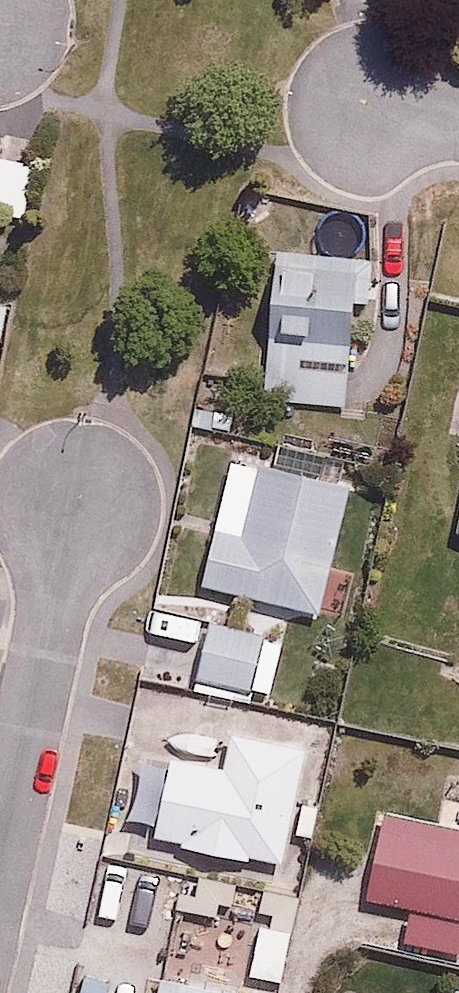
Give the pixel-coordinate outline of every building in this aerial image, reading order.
[(27,219),(39,160),(0,152),(0,214),(27,219)] [(283,251),(279,327),(314,329),(316,303),(373,306),(376,255),(283,251)] [(11,305),(0,302),(0,359),(11,305)] [(316,351),(289,350),(289,337),(267,336),(265,400),(350,402),(351,337),(317,336),(316,351)] [(341,608),(351,571),(331,565),(352,491),(236,458),(201,580),(318,613),(321,602),(341,608)] [(449,525),(458,528),(458,486),(449,525)] [(275,697),(290,642),(270,637),(273,625),(252,619),(249,632),(205,620),(190,675),(275,697)] [(315,758),(191,724),(160,837),(284,872),(315,758)] [(390,814),(374,901),(458,916),(458,827),(390,814)] [(294,931),(264,924),(253,968),(201,955),(196,975),(167,968),(161,992),(267,992),(255,990),(258,976),(282,982),(294,931)]
